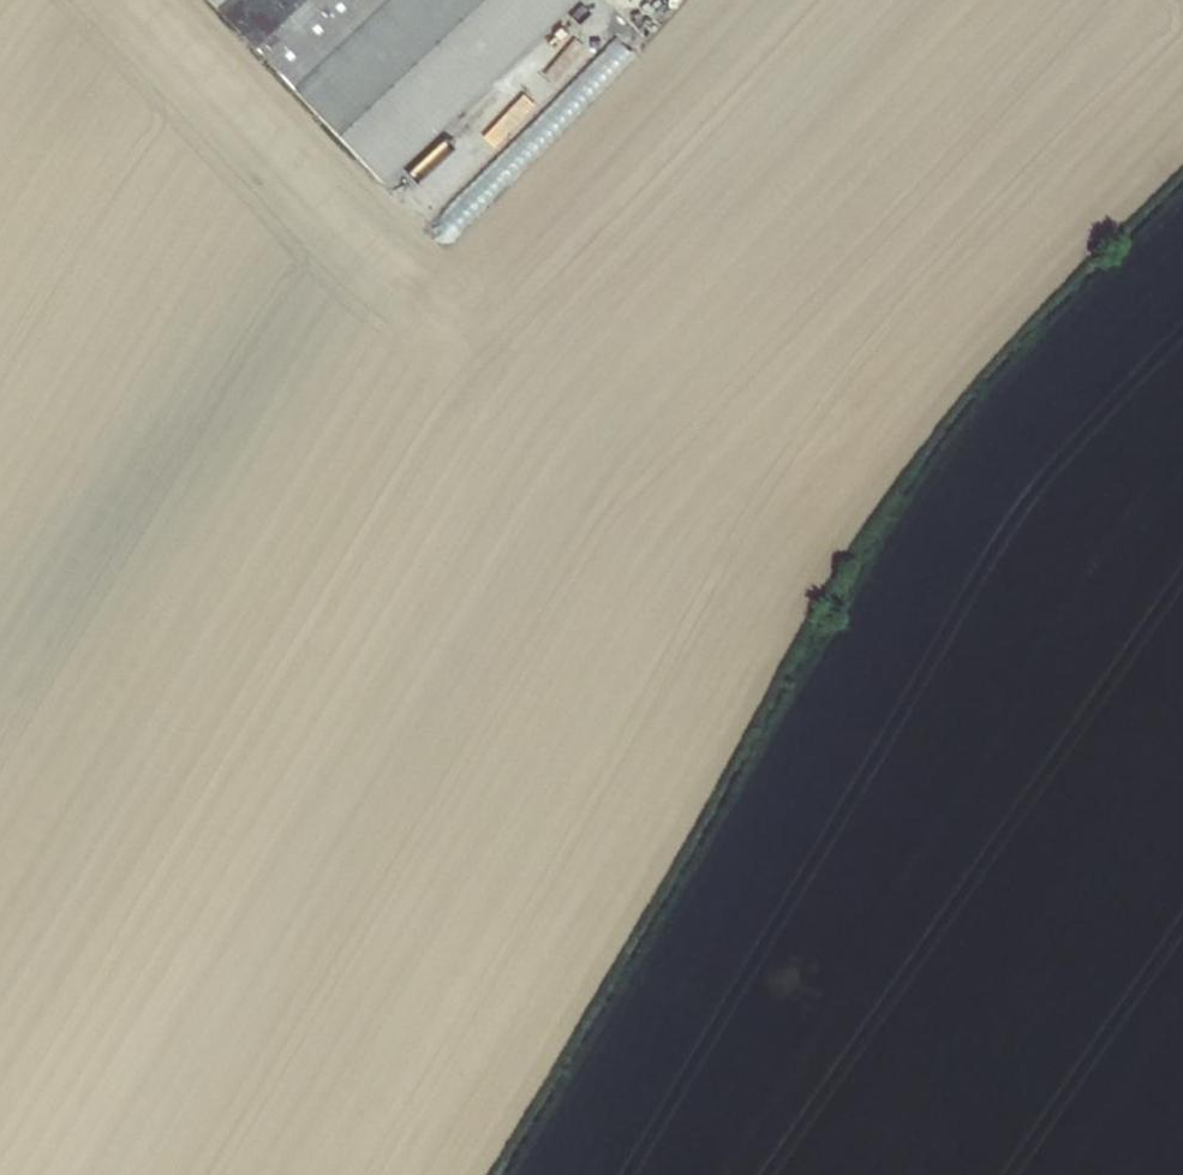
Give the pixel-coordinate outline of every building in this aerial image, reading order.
[(402,174),(582,0),(226,0),(399,178),(402,174)]
